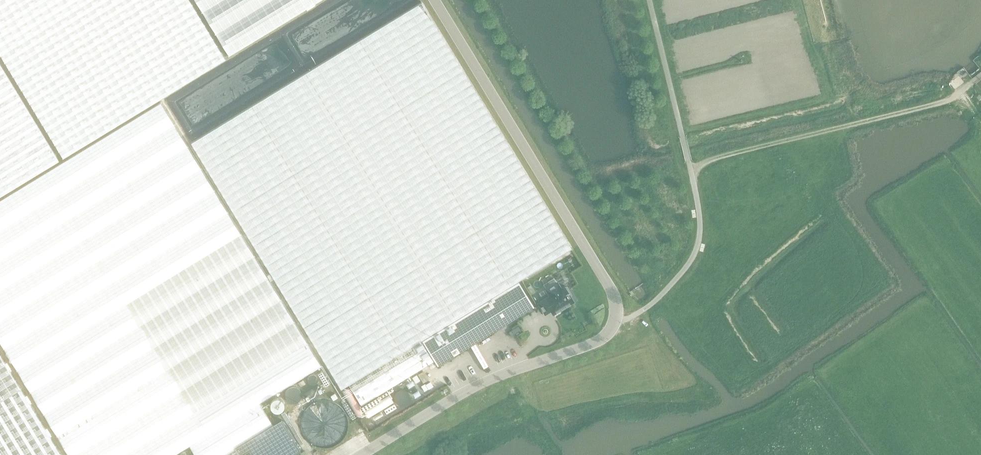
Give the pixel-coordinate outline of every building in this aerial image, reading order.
[(63,158),(226,59),(189,0),(0,0),(0,54),(63,158)] [(229,56),(321,0),(195,0),(229,56)] [(422,2),(187,145),(210,184),(240,233),(321,365),(337,391),(349,384),(421,340),(491,297),(518,281),(572,248),(422,2)] [(59,161),(0,64),(0,197),(59,161)] [(259,403),(321,365),(240,233),(210,184),(187,145),(161,102),(0,200),(0,342),(69,454),(173,454),(189,445),(259,403)] [(421,340),(349,384),(361,405),(434,360),(437,366),(507,323),(534,307),(518,281),(491,297),(421,340)] [(550,294),(539,301),(545,311),(551,308),(553,312),(572,300),(569,295),(571,293),(566,285),(560,288),(557,282),(546,288),(550,294)] [(0,352),(0,454),(63,454),(0,352)] [(423,371),(418,374),(423,383),(428,380),(423,371)] [(411,380),(407,383),(414,396),(419,393),(411,380)] [(318,386),(303,395),(307,403),(323,393),(318,386)] [(189,445),(195,454),(241,454),(240,454),(249,450),(252,454),(294,454),(301,451),(281,419),(273,425),(259,403),(189,445)]
